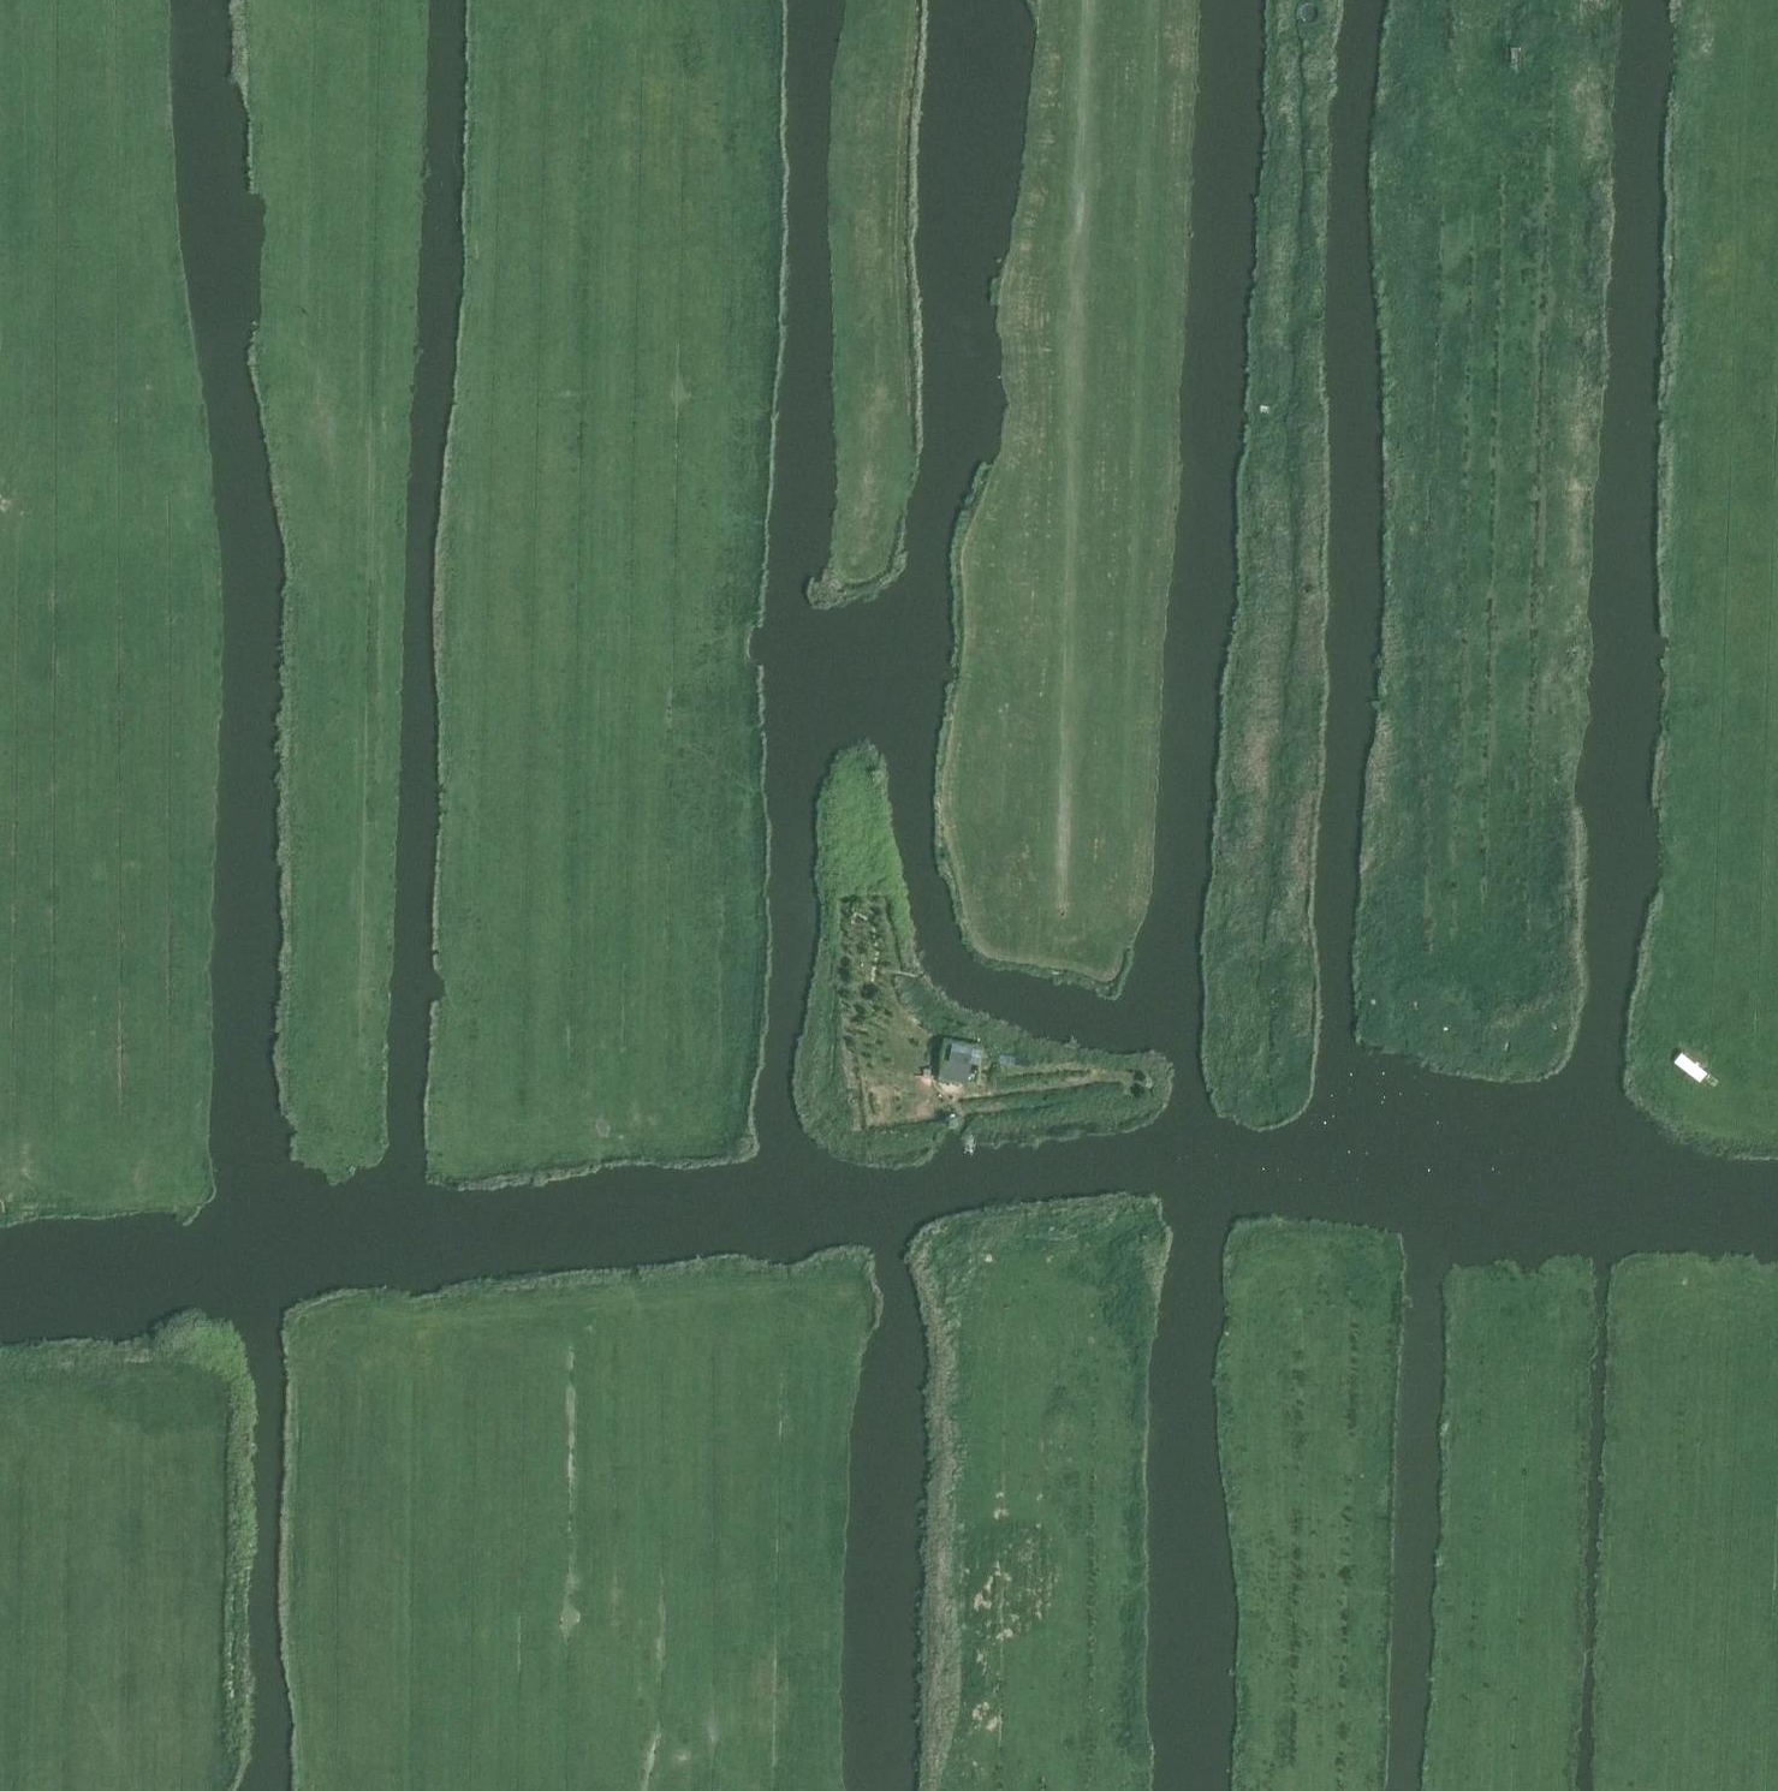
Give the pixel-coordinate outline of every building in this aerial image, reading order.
[(952,1042),(949,1058),(970,1062),(973,1046),(952,1042)]
